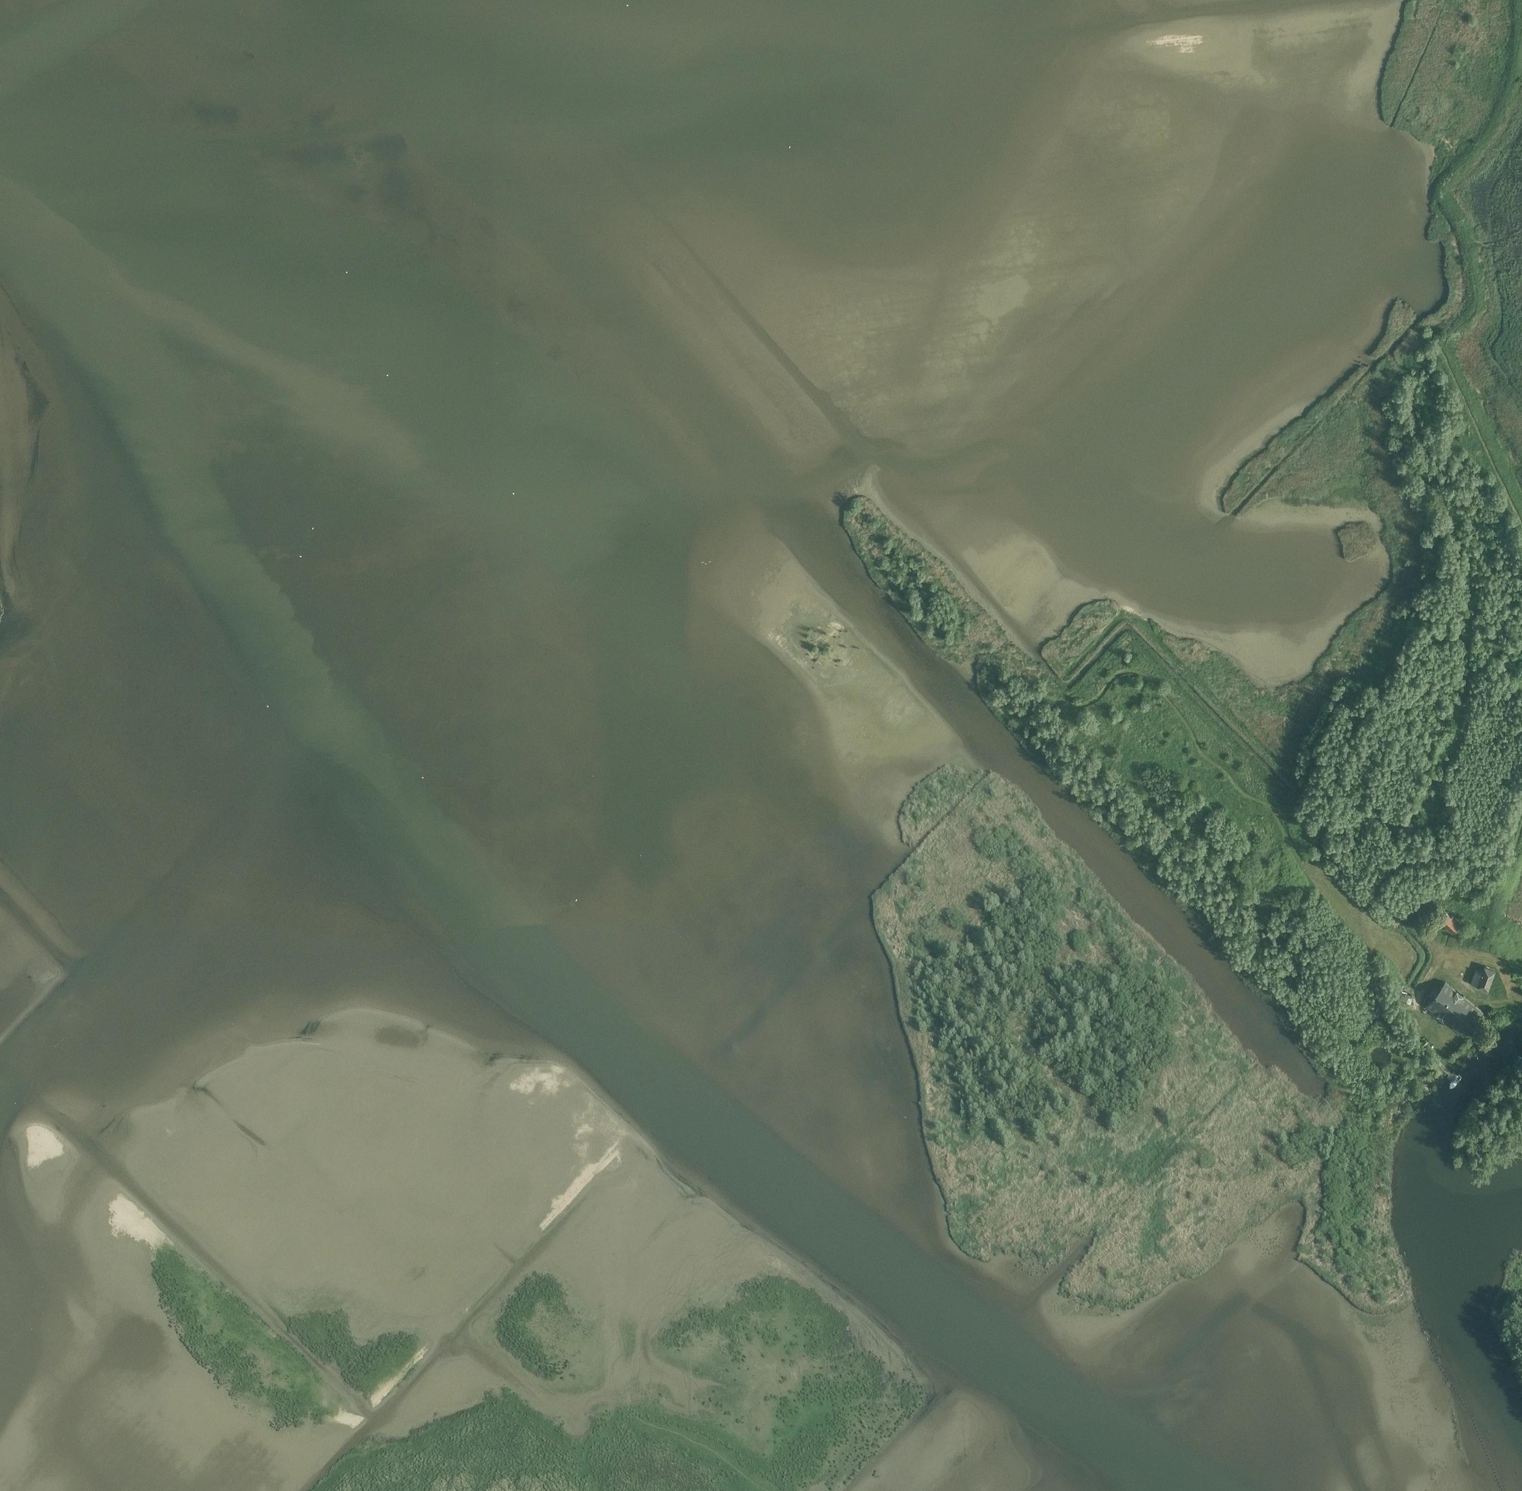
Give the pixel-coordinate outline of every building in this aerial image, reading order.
[(1440,920),(1453,932),(1461,924),(1452,915),(1451,917),(1447,913),(1440,920)] [(1485,967),(1483,972),(1476,970),(1472,984),(1488,989),(1495,970),(1485,967)] [(1437,1015),(1444,1020),(1464,1036),(1483,1013),(1463,996),(1464,996),(1457,991),(1446,982),(1427,1006),(1438,1015),(1437,1015)]
